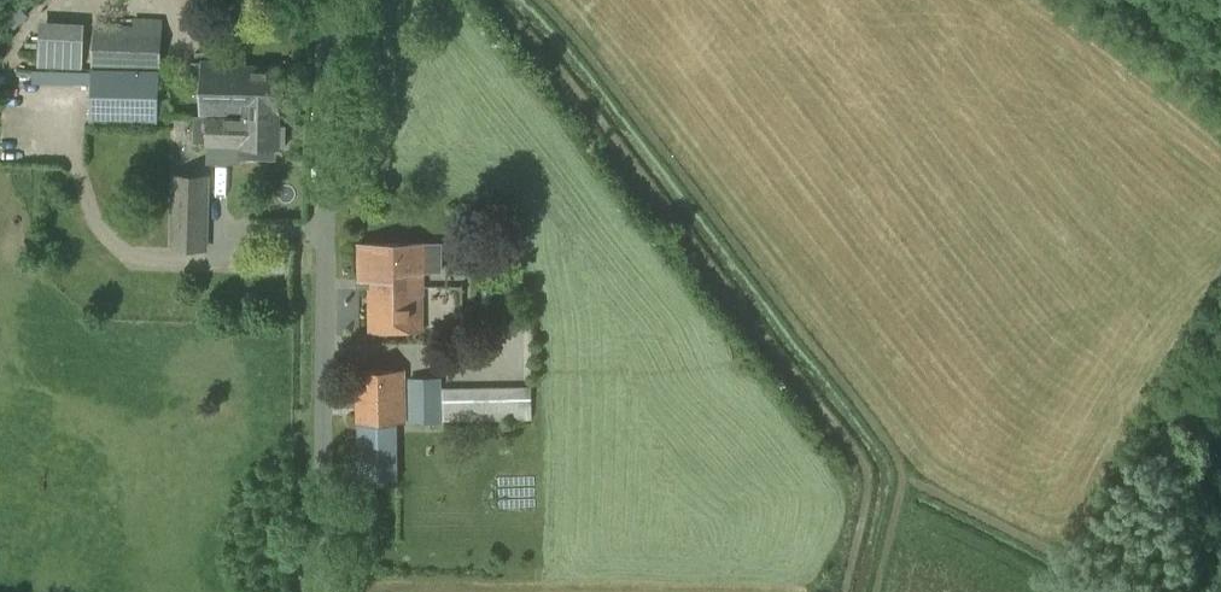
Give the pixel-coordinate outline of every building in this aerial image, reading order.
[(92,68),(93,68),(160,70),(161,27),(95,25),(92,68)] [(242,114),(279,115),(280,66),(246,65),(246,61),(203,60),(202,114),(207,114),(207,117),(242,118),(242,114)] [(159,121),(160,70),(93,68),(91,118),(159,121)] [(279,115),(242,114),(242,118),(207,117),(207,145),(241,145),(241,158),(261,159),(260,148),(278,148),(279,115)] [(209,250),(211,174),(171,173),(169,249),(209,250)] [(369,287),(425,286),(424,271),(443,271),(443,242),(359,243),(359,286),(369,286),(369,287)] [(425,286),(369,287),(369,331),(424,330),(424,293),(425,293),(425,286)] [(356,370),(357,396),(405,395),(405,377),(405,369),(404,369),(356,370)] [(410,421),(442,420),(441,376),(409,377),(410,421)] [(446,420),(534,418),(533,384),(444,387),(446,420)] [(357,396),(357,422),(389,422),(405,422),(405,395),(357,396)]
